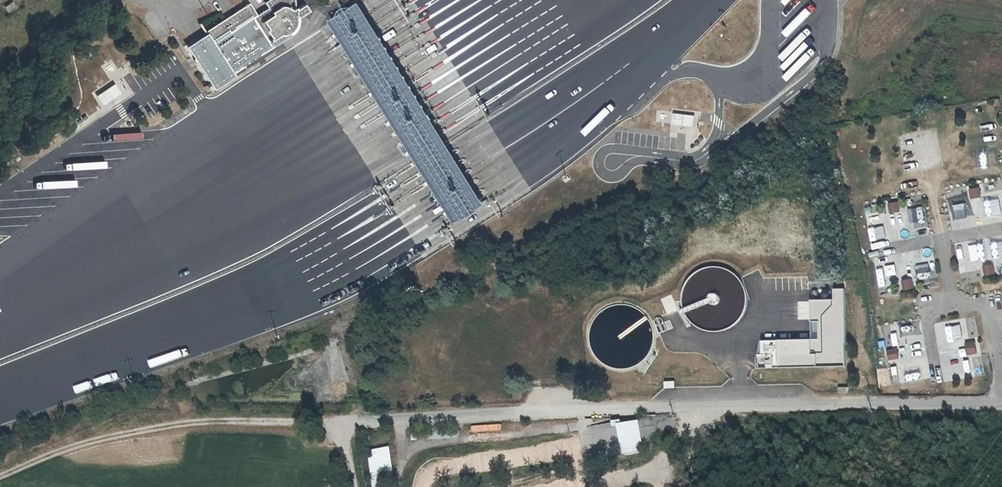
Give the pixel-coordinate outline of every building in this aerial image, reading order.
[(221,70),(267,40),(292,24),(290,0),(263,0),(260,2),(264,8),(206,44),(221,70)] [(490,206),(436,119),(364,0),(318,28),(391,147),(444,234),(490,206)] [(206,44),(247,18),(239,6),(194,34),(197,40),(198,41),(182,50),(199,77),(214,68),(220,77),(225,73),(221,70),(206,44)] [(292,24),(267,40),(274,43),(278,39),(281,39),(284,38),(287,36),(290,34),(292,33),(293,29),(292,24)] [(180,50),(203,87),(220,77),(214,68),(199,77),(182,50),(198,41),(197,40),(180,50)] [(267,40),(221,70),(225,73),(269,46),(267,40)] [(119,91),(109,77),(93,88),(103,102),(119,91)] [(696,86),(679,85),(677,104),(683,105),(683,102),(689,103),(688,105),(694,106),(696,86)] [(673,126),(696,126),(696,115),(673,114),(673,126)] [(100,170),(100,163),(65,165),(66,172),(100,170)] [(980,188),(970,189),(972,199),(982,197),(980,188)] [(993,195),(997,208),(1001,207),(1001,192),(993,195)] [(898,202),(888,204),(890,214),(900,212),(898,202)] [(949,205),(951,218),(957,217),(955,204),(949,205)] [(882,215),(880,216),(879,207),(866,208),(868,234),(884,232),(882,215)] [(926,210),(911,211),(912,226),(927,225),(926,210)] [(4,227),(19,227),(19,220),(0,221),(0,236),(4,236),(4,227)] [(926,260),(932,260),(931,254),(924,254),(924,250),(911,250),(912,269),(926,268),(926,260)] [(976,253),(957,254),(959,282),(978,281),(976,253)] [(994,264),(984,266),(985,276),(995,274),(994,264)] [(913,279),(903,281),(905,291),(915,289),(913,279)] [(845,367),(841,290),(833,291),(834,300),(810,301),(811,338),(759,341),(754,355),(754,371),(845,367)] [(964,320),(950,321),(952,337),(966,336),(964,320)] [(976,342),(966,344),(968,356),(978,355),(976,342)] [(898,349),(888,351),(890,360),(900,359),(898,349)] [(955,364),(957,379),(974,377),(972,362),(955,364)] [(903,367),(904,382),(916,381),(915,366),(903,367)] [(638,422),(616,426),(618,438),(621,456),(643,452),(643,449),(640,433),(638,422)] [(503,432),(503,425),(472,427),(473,433),(503,432)] [(370,452),(374,486),(397,486),(392,449),(370,452)]
